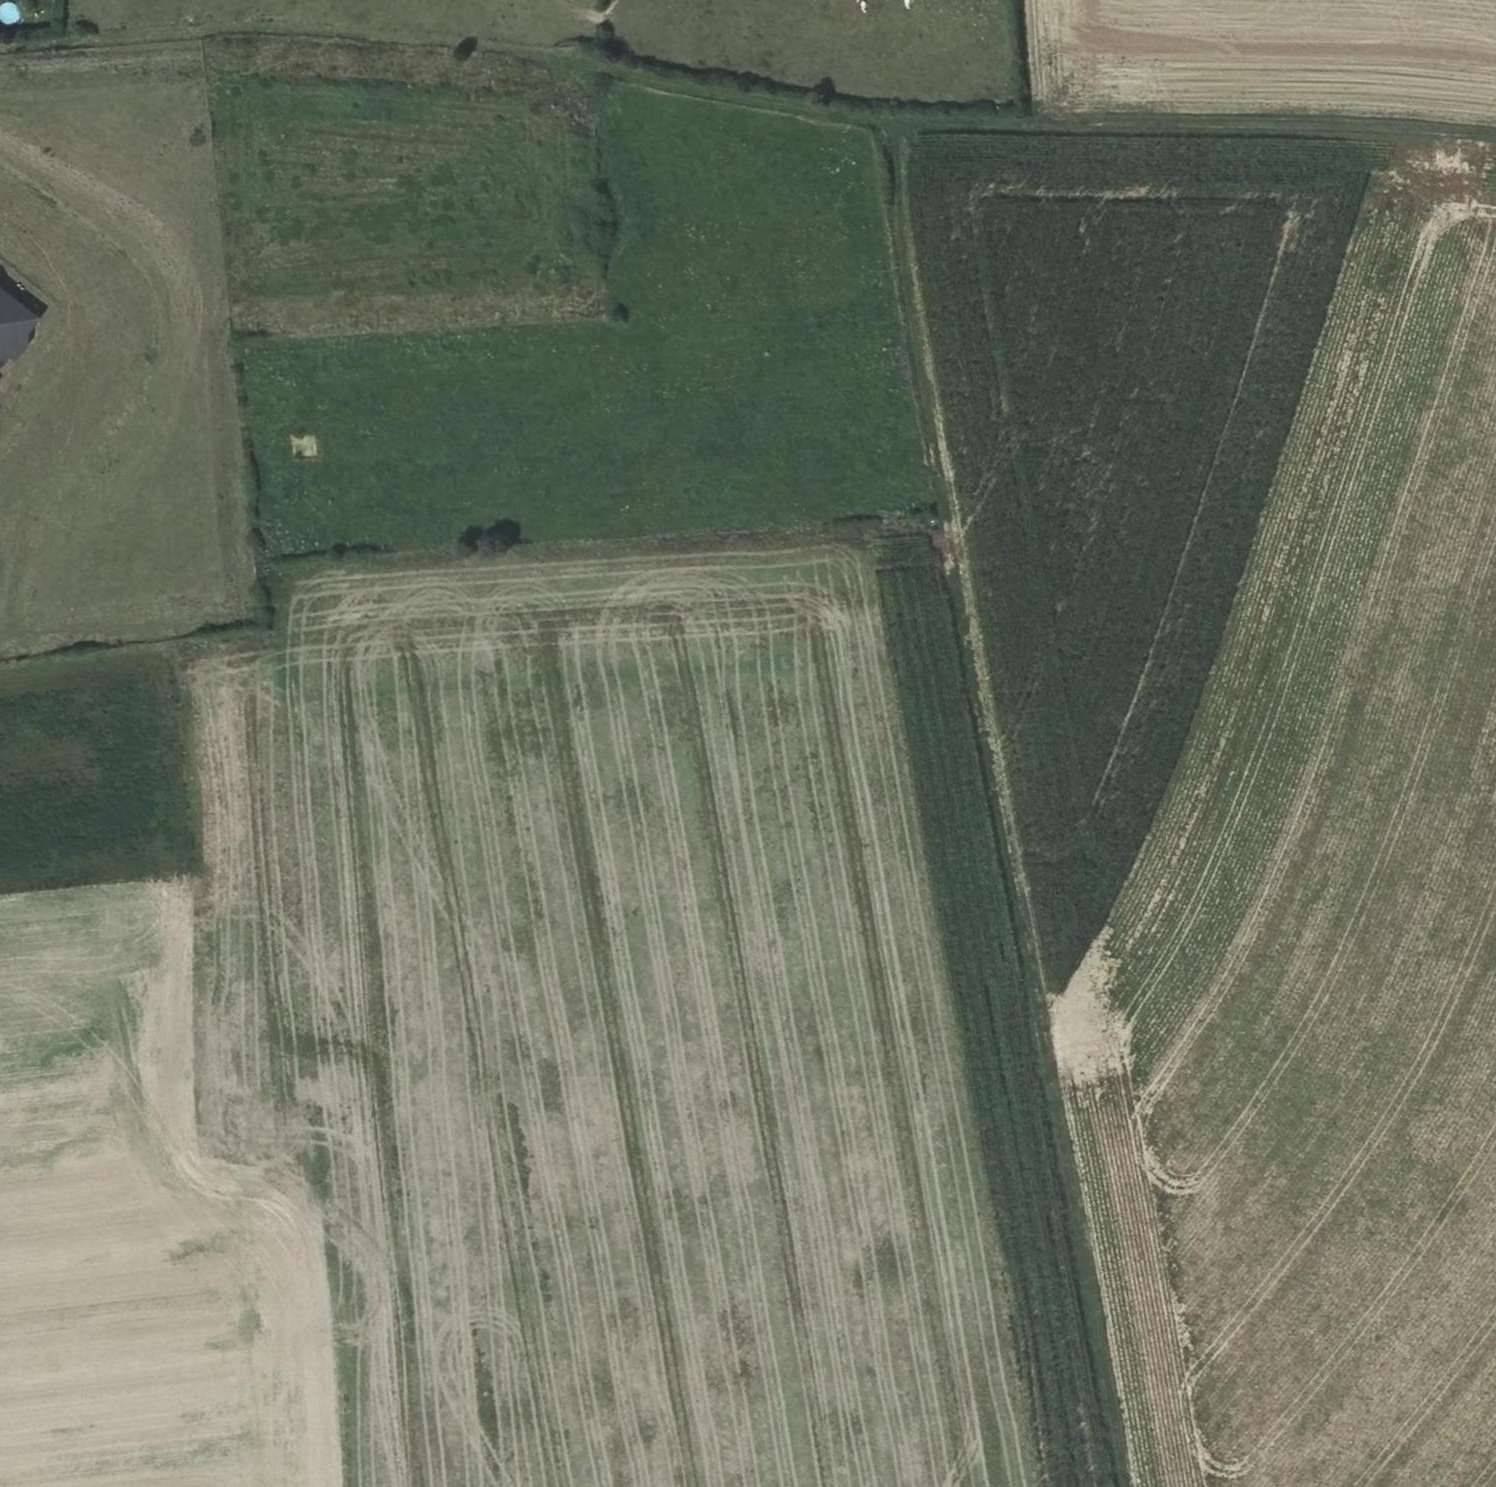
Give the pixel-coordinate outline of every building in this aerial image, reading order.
[(6,348),(11,353),(25,336),(22,325),(34,311),(0,286),(0,356),(6,348)]
